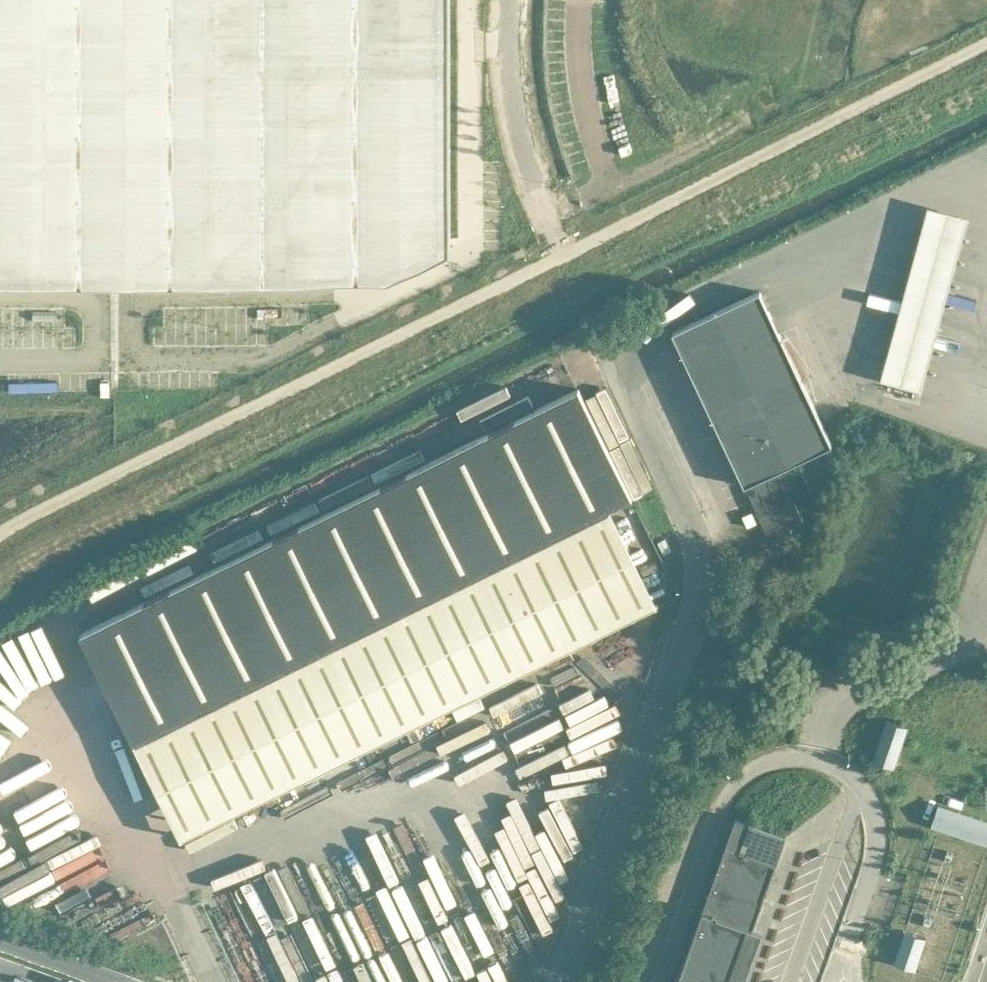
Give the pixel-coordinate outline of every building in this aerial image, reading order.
[(114,281),(118,281),(333,281),(388,281),(449,251),(449,248),(449,243),(449,238),(449,0),(0,0),(0,281),(114,281)] [(868,380),(911,392),(963,210),(920,198),(868,380)] [(685,330),(757,486),(843,446),(770,291),(685,330)] [(691,593),(591,391),(93,636),(193,838),(691,593)] [(553,687),(579,672),(574,663),(548,678),(553,687)] [(911,726),(888,718),(876,756),(899,763),(911,726)] [(591,823),(600,800),(578,792),(570,814),(591,823)] [(940,803),(932,829),(986,847),(986,819),(940,803)] [(589,849),(598,830),(572,817),(563,837),(589,849)] [(780,856),(787,836),(735,818),(728,839),(780,856)] [(773,877),(780,856),(728,839),(721,859),(773,877)] [(766,898),(773,877),(721,859),(713,880),(766,898)] [(758,919),(766,898),(713,880),(706,901),(758,919)] [(492,901),(510,919),(517,912),(499,894),(492,901)] [(751,940),(758,919),(706,901),(699,922),(751,940)] [(744,961),(751,940),(699,922),(692,943),(744,961)] [(927,939),(903,932),(893,964),(917,971),(927,939)] [(737,981),(744,961),(692,943),(685,964),(737,981)] [(737,981),(685,964),(679,981),(737,981)]
